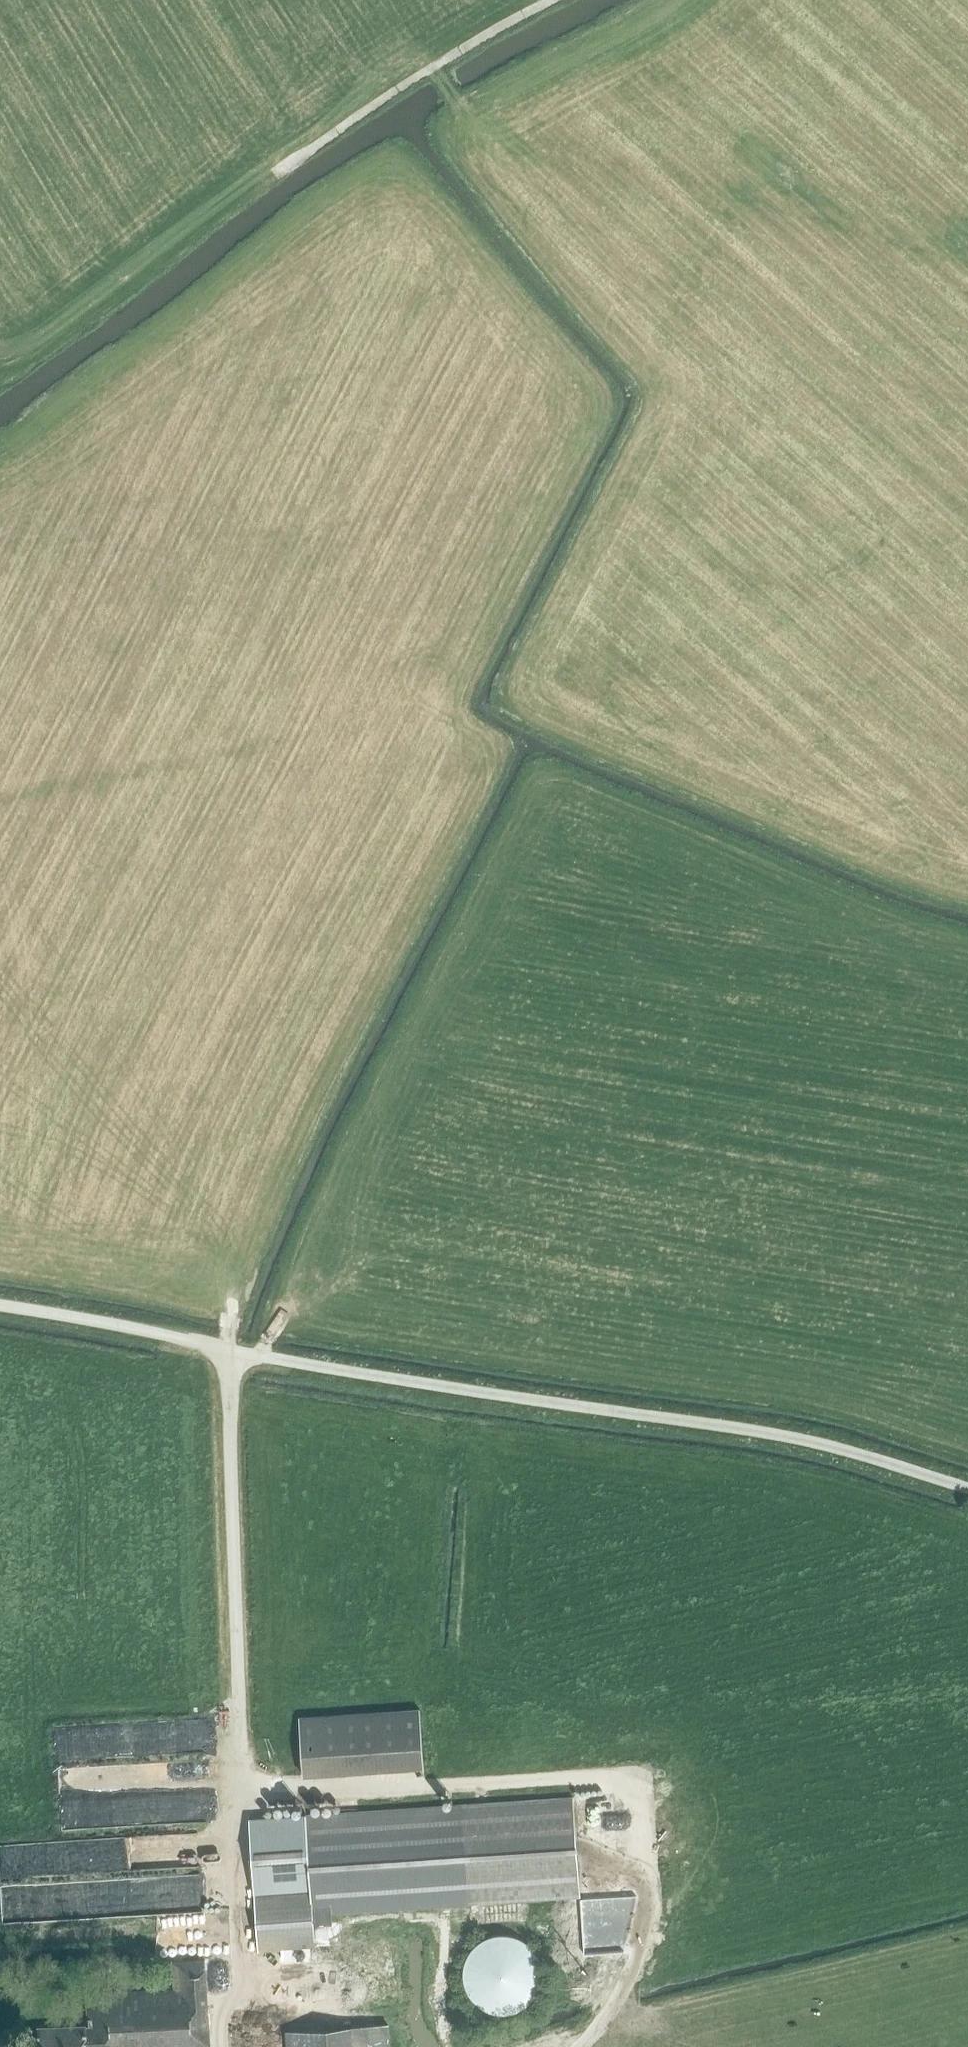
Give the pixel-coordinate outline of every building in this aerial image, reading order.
[(419,1708),(298,1717),(302,1778),(423,1769),(419,1708)] [(317,1949),(314,1914),(578,1897),(572,1797),(248,1817),(257,1952),(317,1949)] [(535,2007),(536,1934),(473,1933),(472,2006),(535,2007)] [(206,1962),(174,1963),(175,1990),(87,1994),(89,2028),(86,2028),(86,2027),(37,2029),(38,2046),(209,2046),(206,1962)] [(285,2031),(286,2046),(389,2046),(388,2023),(285,2031)]
